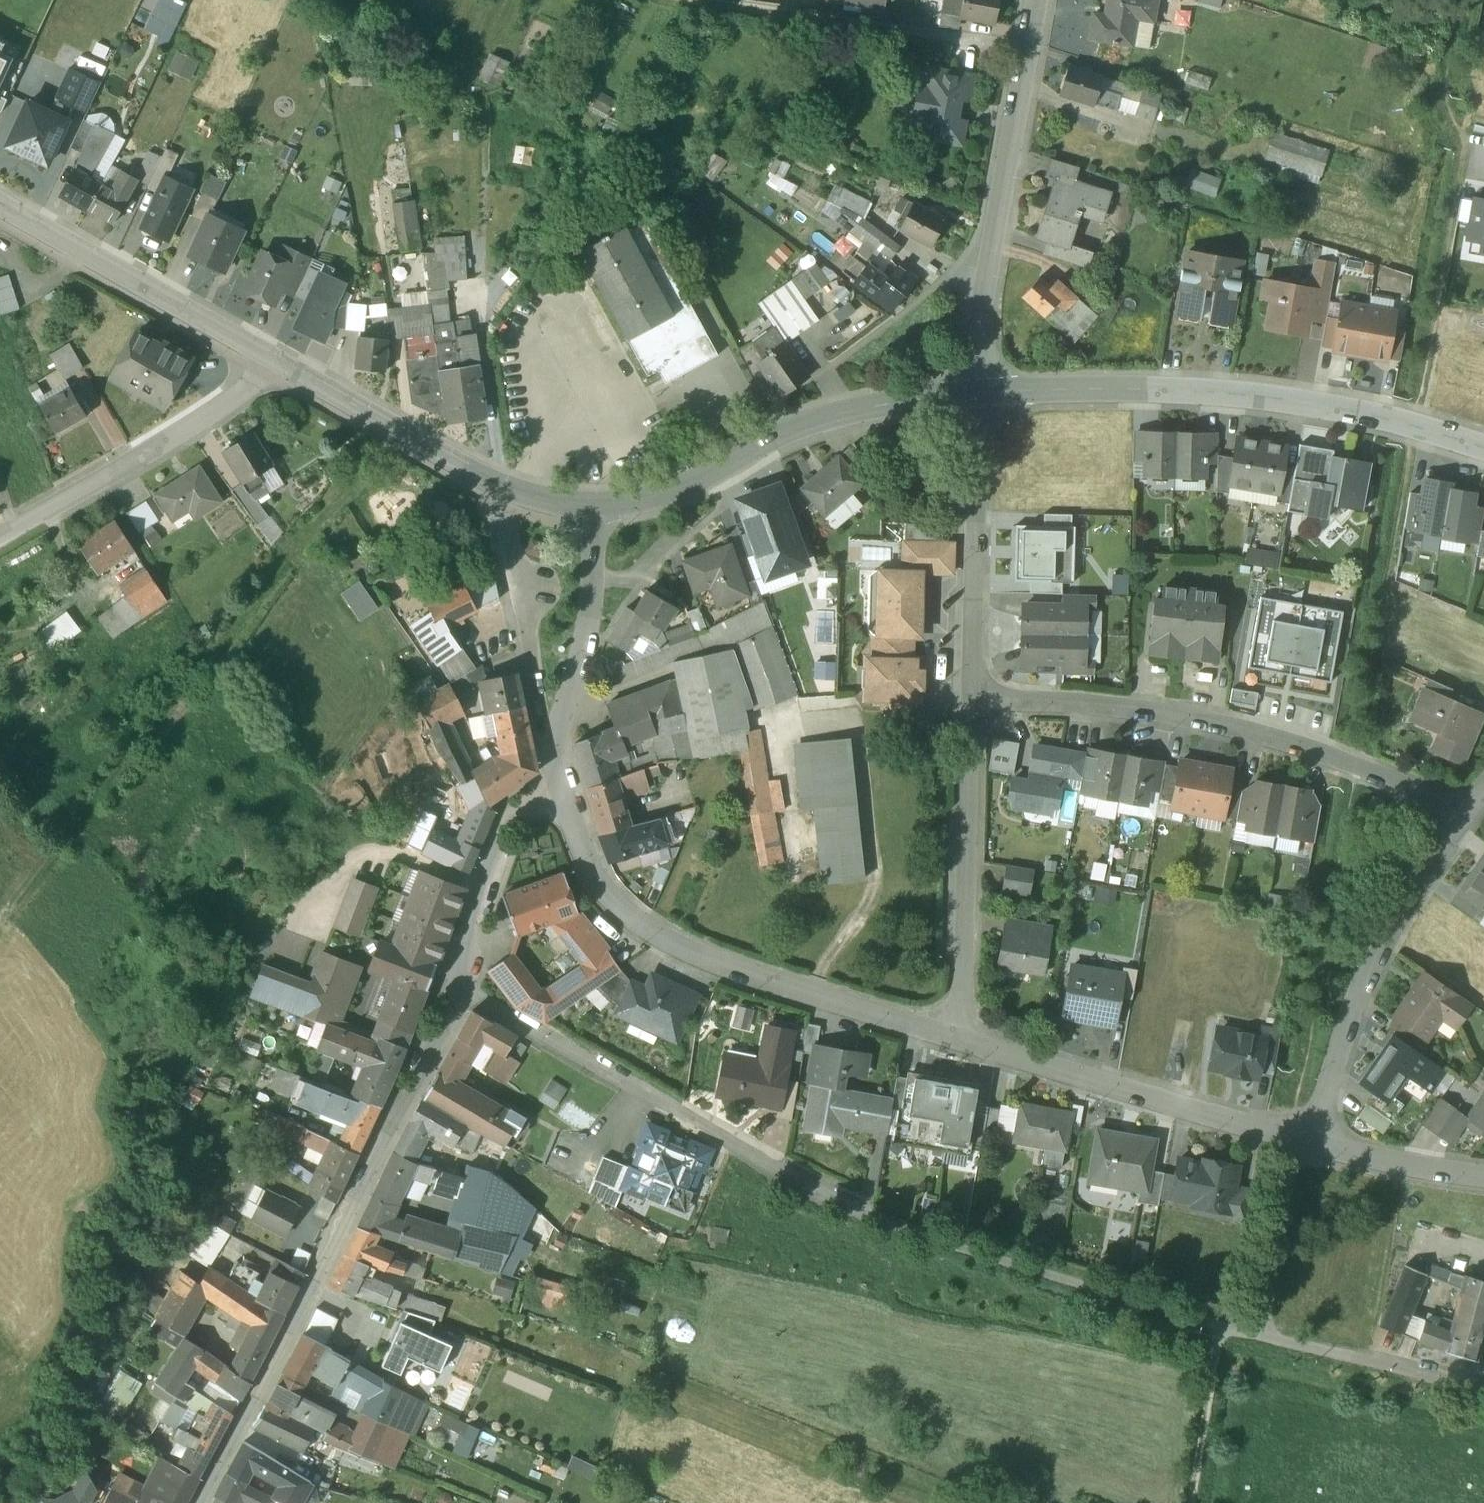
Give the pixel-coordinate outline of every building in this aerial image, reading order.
[(146,31),(169,41),(187,4),(179,0),(161,0),(146,31)] [(941,13),(961,17),(994,23),(997,0),(944,0),(941,13)] [(1103,21),(1092,19),(1089,39),(1132,46),(1138,14),(1154,17),(1157,0),(1107,0),(1103,21)] [(14,59),(1,53),(5,44),(0,42),(0,88),(14,59)] [(196,61),(180,54),(174,67),(190,74),(196,61)] [(1102,77),(1068,66),(1059,94),(1094,105),(1099,89),(1102,77)] [(975,76),(926,67),(922,87),(918,87),(913,116),(917,117),(913,138),(962,147),(967,119),(959,118),(962,102),(970,103),(975,76)] [(100,82),(70,69),(50,112),(69,120),(74,108),(86,114),(100,82)] [(1142,89),(1123,83),(1102,77),(1099,89),(1120,95),(1115,109),(1134,115),(1142,89)] [(1099,89),(1094,105),(1115,112),(1115,109),(1120,95),(1099,89)] [(1161,95),(1142,89),(1134,115),(1153,121),(1161,95)] [(28,102),(8,147),(49,165),(69,120),(50,112),(28,102)] [(84,119),(71,148),(81,153),(83,154),(96,125),(84,119)] [(115,135),(96,125),(83,154),(81,153),(76,169),(94,179),(115,135)] [(1328,151),(1273,134),(1265,159),(1320,176),(1328,151)] [(115,135),(94,179),(101,183),(125,140),(115,135)] [(180,155),(166,149),(161,159),(148,186),(148,188),(159,193),(166,179),(168,180),(180,155)] [(148,153),(135,180),(137,181),(148,186),(161,159),(148,153)] [(1079,168),(1050,159),(1045,177),(1057,181),(1059,176),(1075,181),(1079,168)] [(94,179),(76,169),(61,196),(87,210),(101,185),(101,183),(94,179)] [(112,191),(101,185),(87,210),(114,225),(137,181),(135,180),(122,172),(112,191)] [(201,192),(218,198),(225,181),(208,174),(201,192)] [(1075,181),(1059,176),(1057,181),(1050,203),(1047,202),(1035,238),(1046,242),(1070,249),(1071,245),(1083,206),(1106,213),(1112,193),(1075,181)] [(159,193),(143,228),(168,240),(191,190),(168,180),(166,179),(159,193)] [(872,203),(835,185),(827,201),(864,220),(872,203)] [(409,189),(393,191),(395,203),(411,201),(409,189)] [(218,201),(202,193),(191,217),(204,223),(208,216),(210,217),(218,201)] [(907,200),(894,228),(933,246),(946,218),(907,200)] [(1476,200),(1472,224),(1468,226),(1466,234),(1470,239),(1482,241),(1483,245),(1483,201),(1476,200)] [(411,201),(395,203),(401,248),(420,245),(417,227),(415,227),(411,201)] [(210,217),(208,216),(204,223),(189,256),(225,272),(243,233),(210,217)] [(718,355),(643,218),(627,227),(628,229),(626,230),(672,313),(673,313),(675,315),(628,341),(647,377),(658,371),(660,375),(676,366),(681,375),(718,355)] [(672,313),(626,230),(628,229),(627,227),(626,226),(608,236),(607,235),(600,239),(601,240),(578,252),(580,255),(581,254),(627,338),(625,339),(626,341),(628,341),(675,315),(673,313),(672,313)] [(899,246),(875,228),(865,240),(890,259),(899,246)] [(463,237),(434,239),(436,254),(436,258),(464,255),(463,237)] [(1070,249),(1046,242),(1042,254),(1088,269),(1093,252),(1071,245),(1070,249)] [(1337,251),(1323,247),(1321,257),(1327,258),(1326,263),(1335,265),(1337,251)] [(263,251),(244,290),(273,304),(282,285),(292,265),(289,263),(263,251)] [(1240,263),(1185,253),(1182,272),(1180,272),(1178,282),(1180,282),(1174,316),(1177,317),(1177,314),(1196,317),(1195,320),(1197,320),(1198,317),(1206,319),(1205,322),(1208,322),(1208,319),(1227,323),(1226,325),(1229,326),(1235,292),(1237,292),(1239,282),(1237,281),(1240,263)] [(436,258),(436,254),(421,255),(425,281),(448,281),(466,280),(464,255),(436,258)] [(310,264),(292,256),(289,263),(292,265),(282,285),(297,292),(307,271),(310,264)] [(854,256),(842,271),(849,277),(861,261),(854,256)] [(887,279),(861,261),(849,277),(892,310),(916,279),(898,265),(887,279)] [(1326,263),(1315,261),(1308,291),(1309,291),(1330,293),(1335,265),(1326,263)] [(791,281),(805,300),(829,283),(815,264),(791,281)] [(307,271),(296,295),(307,300),(295,329),(324,344),(330,329),(332,310),(341,290),(344,283),(327,276),(325,279),(307,271)] [(0,277),(0,289),(12,285),(9,274),(0,277)] [(1050,287),(1039,277),(1022,296),(1044,317),(1068,289),(1057,280),(1050,287)] [(1103,302),(1078,279),(1068,290),(1087,307),(1093,313),(1103,302)] [(448,281),(425,281),(426,292),(445,290),(449,289),(448,281)] [(805,300),(791,281),(759,304),(779,332),(755,349),(763,361),(781,348),(820,321),(805,300)] [(1273,285),(1264,281),(1260,299),(1270,303),(1273,285)] [(0,289),(0,303),(16,298),(12,285),(0,289)] [(1308,291),(1273,285),(1270,303),(1265,329),(1287,333),(1287,331),(1302,334),(1305,318),(1309,291),(1308,291)] [(1068,289),(1044,317),(1063,334),(1087,307),(1068,290),(1068,289)] [(332,310),(330,329),(346,329),(348,305),(352,296),(341,290),(332,310)] [(445,290),(426,292),(428,305),(432,328),(449,327),(445,290)] [(1330,293),(1309,291),(1305,318),(1325,320),(1326,317),(1330,293)] [(427,295),(401,296),(402,308),(405,308),(428,305),(427,295)] [(0,303),(0,315),(20,309),(16,298),(0,303)] [(1395,312),(1342,303),(1339,319),(1333,349),(1333,351),(1386,360),(1392,329),(1395,312)] [(386,304),(370,306),(371,317),(387,315),(386,304)] [(362,306),(348,305),(346,329),(360,331),(362,306)] [(428,305),(405,308),(408,337),(433,335),(432,328),(428,305)] [(402,308),(388,309),(392,339),(404,338),(408,337),(405,308),(402,308)] [(580,310),(571,314),(576,330),(585,326),(580,310)] [(1339,319),(1326,317),(1325,320),(1321,347),(1333,349),(1339,319)] [(449,327),(432,328),(433,335),(432,344),(436,372),(457,369),(456,338),(473,335),(470,319),(452,322),(453,326),(449,327)] [(1405,331),(1392,329),(1387,358),(1399,360),(1405,331)] [(162,348),(153,343),(154,341),(138,331),(111,378),(165,409),(193,359),(164,343),(162,348)] [(408,337),(404,338),(403,351),(432,344),(433,335),(408,337)] [(473,335),(456,338),(457,369),(476,366),(473,335)] [(382,339),(358,337),(355,369),(385,372),(388,340),(383,339),(382,339)] [(432,344),(403,351),(410,405),(446,420),(436,372),(432,344)] [(70,345),(52,356),(66,379),(84,369),(70,345)] [(763,361),(758,364),(780,396),(803,380),(781,348),(763,361)] [(457,369),(436,372),(446,420),(447,425),(484,418),(476,366),(457,369)] [(72,389),(41,407),(57,435),(88,417),(72,389)] [(253,434),(223,453),(242,484),(248,492),(250,491),(263,483),(259,475),(273,466),(253,434)] [(1144,436),(1134,434),(1133,459),(1143,461),(1145,461),(1145,436),(1144,436)] [(1174,434),(1144,434),(1144,436),(1145,436),(1145,461),(1143,461),(1143,477),(1173,477),(1174,434)] [(1204,435),(1174,434),(1173,477),(1203,478),(1203,462),(1202,462),(1203,437),(1204,437),(1204,435)] [(1204,437),(1203,437),(1202,462),(1203,462),(1217,461),(1217,454),(1218,436),(1204,437)] [(1260,442),(1234,438),(1231,458),(1226,485),(1228,485),(1252,489),(1260,442)] [(1284,446),(1260,442),(1252,489),(1275,493),(1277,494),(1281,467),(1284,446)] [(853,444),(838,457),(852,473),(863,463),(853,444)] [(1334,450),(1299,444),(1289,504),(1287,511),(1302,516),(1308,482),(1314,483),(1318,463),(1329,465),(1330,458),(1334,450)] [(1231,458),(1217,454),(1217,461),(1216,490),(1229,492),(1228,485),(1226,485),(1231,458)] [(838,457),(802,489),(825,515),(847,496),(861,484),(852,473),(838,457)] [(1329,465),(1318,463),(1314,483),(1308,482),(1302,516),(1325,520),(1328,505),(1334,506),(1334,507),(1359,512),(1367,464),(1342,459),(1342,461),(1330,458),(1329,465)] [(273,466),(259,475),(263,483),(270,493),(284,484),(273,466)] [(1295,469),(1281,467),(1277,494),(1275,493),(1275,502),(1289,504),(1295,469)] [(199,468),(156,496),(173,522),(198,506),(204,514),(221,503),(199,468)] [(1449,485),(1422,481),(1420,496),(1414,531),(1438,536),(1439,536),(1447,491),(1449,485)] [(263,483),(250,491),(257,501),(270,493),(263,483)] [(248,492),(242,484),(231,492),(250,517),(262,508),(257,501),(250,491),(248,492)] [(782,499),(778,488),(740,501),(751,532),(759,554),(766,576),(805,563),(794,533),(782,499)] [(1447,491),(1439,536),(1438,536),(1438,538),(1464,543),(1470,507),(1472,496),(1447,491)] [(1420,496),(1410,493),(1404,528),(1414,531),(1420,496)] [(794,495),(782,499),(794,533),(806,529),(794,495)] [(847,496),(825,515),(836,528),(858,509),(847,496)] [(146,502),(127,514),(139,534),(158,522),(146,502)] [(1470,507),(1464,543),(1478,543),(1481,530),(1483,509),(1483,508),(1470,507)] [(262,508),(250,517),(257,527),(269,518),(262,508)] [(1044,514),(1044,526),(1071,527),(1072,515),(1044,514)] [(115,522),(77,545),(97,576),(135,553),(115,522)] [(904,543),(938,544),(939,525),(905,524),(904,543)] [(1030,582),(1062,583),(1062,567),(1073,567),(1074,527),(1071,527),(1044,526),(1016,525),(1014,581),(1030,582)] [(747,558),(759,554),(751,532),(739,536),(747,558)] [(938,544),(904,543),(903,571),(921,572),(951,573),(952,545),(938,544)] [(398,563),(385,544),(376,550),(389,569),(398,563)] [(730,546),(684,562),(694,592),(715,584),(722,604),(747,595),(744,584),(730,546)] [(864,560),(893,560),(893,546),(864,546),(864,560)] [(1245,563),(1279,565),(1280,550),(1246,549),(1245,563)] [(838,599),(838,571),(817,570),(817,599),(838,599)] [(903,571),(874,571),(869,575),(869,583),(874,588),(878,588),(878,605),(896,605),(896,603),(921,604),(921,572),(903,571)] [(148,572),(121,590),(126,598),(132,607),(159,589),(148,572)] [(462,589),(428,608),(427,607),(425,608),(430,616),(411,629),(436,665),(456,650),(444,633),(447,632),(444,627),(472,613),(472,612),(473,612),(471,607),(497,595),(493,573),(462,589)] [(1112,576),(1112,596),(1130,596),(1131,577),(1112,576)] [(755,580),(744,584),(747,595),(751,607),(762,601),(763,601),(755,580)] [(359,581),(341,593),(360,621),(378,608),(359,581)] [(1030,594),(1062,595),(1062,583),(1030,582),(1030,594)] [(1190,590),(1163,588),(1162,602),(1153,601),(1148,656),(1183,659),(1190,590)] [(159,589),(132,607),(140,619),(167,602),(159,589)] [(677,609),(646,590),(634,612),(662,630),(677,609)] [(1216,593),(1190,590),(1183,659),(1217,663),(1223,608),(1215,607),(1216,593)] [(1094,595),(1064,594),(1064,606),(1085,607),(1085,609),(1094,609),(1094,595)] [(126,598),(97,620),(112,639),(128,627),(140,619),(132,607),(126,598)] [(1249,668),(1331,683),(1343,614),(1262,599),(1249,668)] [(706,630),(695,636),(668,646),(668,647),(672,662),(675,679),(689,742),(692,742),(695,758),(695,759),(742,753),(738,733),(749,732),(744,710),(752,708),(753,711),(797,696),(771,625),(763,601),(762,601),(751,607),(706,630)] [(896,605),(878,605),(877,618),(873,618),(868,623),(868,630),(873,635),(875,635),(912,636),(920,636),(921,604),(896,603),(896,605)] [(1064,606),(1023,605),(1023,633),(1085,635),(1085,609),(1085,607),(1064,606)] [(627,608),(606,641),(627,654),(639,634),(653,643),(661,630),(662,630),(634,612),(627,608)] [(698,609),(686,613),(691,624),(695,636),(706,630),(698,609)] [(38,633),(54,653),(82,630),(65,610),(38,633)] [(691,624),(663,634),(668,646),(695,636),(691,624)] [(661,630),(653,643),(660,650),(668,647),(663,634),(661,630)] [(1085,635),(1023,633),(1022,661),(1063,662),(1084,663),(1084,661),(1085,635)] [(912,636),(875,635),(874,659),(910,659),(911,637),(912,636)] [(619,664),(624,654),(605,644),(600,655),(619,664)] [(649,654),(596,678),(601,691),(603,691),(602,690),(672,662),(668,647),(660,650),(649,655),(649,654)] [(874,659),(867,658),(866,698),(884,699),(908,700),(918,700),(919,688),(922,689),(923,671),(919,671),(919,660),(910,659),(874,659)] [(460,660),(444,672),(451,682),(452,684),(465,676),(473,671),(473,669),(468,672),(460,660)] [(1084,663),(1063,662),(1062,674),(1092,675),(1093,661),(1084,661),(1084,663)] [(813,663),(814,678),(833,677),(833,662),(813,663)] [(474,689),(465,676),(452,684),(448,686),(455,699),(474,689)] [(515,676),(481,682),(481,683),(476,684),(483,716),(491,715),(522,708),(515,676)] [(429,677),(408,688),(415,703),(434,692),(436,691),(429,677)] [(675,679),(608,705),(608,704),(606,705),(615,729),(624,743),(639,737),(653,734),(657,752),(658,764),(695,758),(692,742),(689,742),(675,679)] [(1452,689),(1428,679),(1424,689),(1448,700),(1452,689)] [(455,699),(448,686),(436,691),(434,692),(449,718),(462,712),(455,699)] [(1448,700),(1424,689),(1411,718),(1449,736),(1442,754),(1461,763),(1482,715),(1448,700)] [(1231,702),(1257,707),(1259,694),(1233,690),(1231,702)] [(476,778),(451,727),(450,720),(449,718),(434,692),(415,703),(429,729),(429,731),(433,740),(440,755),(453,773),(461,785),(475,779),(476,778)] [(908,700),(884,699),(884,711),(908,712),(908,700)] [(522,708),(491,715),(496,738),(499,756),(530,750),(522,708)] [(483,716),(488,738),(496,738),(491,715),(483,716)] [(483,716),(467,719),(480,739),(488,738),(483,716)] [(615,729),(574,744),(576,755),(586,788),(617,780),(617,778),(643,769),(658,765),(658,764),(657,752),(630,762),(624,743),(615,729)] [(749,732),(738,733),(742,753),(761,865),(781,863),(758,730),(749,732)] [(429,731),(420,735),(424,744),(433,740),(429,731)] [(991,738),(989,771),(1014,772),(1016,740),(991,738)] [(848,740),(809,744),(815,809),(822,883),(863,879),(848,740)] [(809,744),(795,746),(800,810),(815,809),(809,744)] [(1073,752),(1035,746),(1030,770),(1033,770),(1031,781),(1013,778),(1009,798),(1013,798),(1012,806),(1051,813),(1053,805),(1057,806),(1062,776),(1069,777),(1073,752)] [(499,756),(491,757),(486,748),(480,752),(481,752),(480,753),(491,767),(503,758),(499,756)] [(530,750),(499,756),(503,758),(491,767),(476,778),(475,779),(485,799),(488,805),(489,805),(538,772),(530,750)] [(1099,753),(1086,751),(1086,755),(1082,778),(1094,780),(1099,753)] [(1126,756),(1099,751),(1099,753),(1094,780),(1091,796),(1118,800),(1126,756)] [(1086,755),(1073,752),(1069,777),(1081,779),(1082,778),(1086,755)] [(1153,761),(1126,756),(1118,800),(1145,805),(1148,789),(1153,763),(1153,761)] [(1173,803),(1172,809),(1197,814),(1206,766),(1180,761),(1179,767),(1173,803)] [(1165,765),(1153,763),(1148,789),(1160,791),(1165,765)] [(1179,767),(1165,765),(1160,791),(1159,800),(1173,803),(1179,767)] [(1231,770),(1206,766),(1197,814),(1223,818),(1229,783),(1231,770)] [(643,769),(617,778),(617,780),(621,793),(647,786),(643,769)] [(461,785),(453,773),(447,778),(453,788),(459,786),(461,785)] [(1094,780),(1082,778),(1081,779),(1079,794),(1091,796),(1094,780)] [(461,785),(459,786),(466,798),(480,790),(475,779),(461,785)] [(617,780),(586,788),(600,834),(628,827),(628,826),(630,826),(621,793),(617,780)] [(1283,787),(1255,782),(1253,793),(1248,822),(1246,830),(1275,835),(1283,787)] [(1229,783),(1223,818),(1237,820),(1242,791),(1243,786),(1229,783)] [(1310,791),(1283,787),(1275,835),(1302,840),(1308,803),(1310,791)] [(480,790),(466,798),(475,815),(485,799),(480,790)] [(1253,793),(1242,791),(1237,820),(1248,822),(1253,793)] [(1385,801),(1372,796),(1368,806),(1381,811),(1385,801)] [(475,816),(467,829),(461,842),(478,850),(494,813),(489,805),(488,805),(485,799),(475,815),(475,816)] [(1321,805),(1308,803),(1302,840),(1314,842),(1321,805)] [(438,817),(422,810),(406,845),(422,852),(431,832),(438,817)] [(679,814),(658,820),(660,825),(680,820),(679,814)] [(658,820),(628,827),(638,853),(666,844),(660,825),(658,820)] [(628,827),(600,834),(609,861),(638,853),(628,827)] [(431,832),(422,852),(468,874),(478,850),(461,842),(459,846),(431,832)] [(1471,876),(1483,884),(1483,857),(1471,876)] [(1033,869),(1007,865),(1002,891),(1029,896),(1033,869)] [(465,889),(420,873),(392,947),(380,943),(370,969),(383,974),(383,973),(395,978),(427,990),(465,889)] [(564,873),(537,883),(551,923),(579,913),(564,873)] [(1471,876),(1458,895),(1481,911),(1483,912),(1483,884),(1471,876)] [(364,886),(353,882),(344,904),(355,908),(364,886)] [(537,883),(502,896),(517,936),(549,924),(551,923),(537,883)] [(375,890),(364,886),(355,908),(366,913),(375,890)] [(1481,911),(1458,895),(1452,905),(1475,921),(1481,911)] [(344,904),(340,915),(362,924),(366,913),(355,908),(344,904)] [(1481,911),(1475,921),(1483,927),(1483,912),(1481,911)] [(551,923),(549,924),(583,967),(607,950),(579,913),(551,923)] [(362,924),(340,915),(335,927),(358,935),(362,924)] [(1022,921),(1019,936),(1004,933),(999,965),(1045,973),(1053,927),(1022,921)] [(583,967),(543,996),(540,992),(522,1003),(522,1004),(529,1013),(544,1022),(595,986),(620,969),(607,950),(583,967)] [(540,992),(510,953),(488,971),(517,1007),(522,1004),(522,1003),(540,992)] [(320,955),(308,990),(295,986),(286,1011),(326,1026),(335,1029),(357,969),(320,955)] [(1121,974),(1072,966),(1063,1018),(1114,1027),(1119,997),(1122,974),(1121,974)] [(295,986),(297,981),(263,968),(252,998),(286,1011),(295,986)] [(1137,970),(1122,968),(1121,974),(1122,974),(1119,997),(1131,1000),(1137,970)] [(630,982),(620,969),(595,986),(617,1006),(614,1014),(631,1021),(633,1016),(632,1016),(644,989),(643,988),(630,982)] [(1474,1005),(1425,971),(1392,1020),(1426,1043),(1442,1018),(1458,1028),(1474,1005)] [(697,996),(649,975),(643,988),(644,989),(632,1016),(633,1016),(658,1028),(656,1033),(676,1043),(697,996)] [(427,990),(395,978),(380,1020),(387,1023),(411,1032),(427,990)] [(735,1006),(734,1027),(751,1027),(751,1007),(735,1006)] [(517,1037),(472,1011),(450,1051),(467,1062),(478,1068),(491,1047),(492,1048),(505,1055),(506,1054),(517,1037)] [(1426,1043),(1392,1020),(1386,1029),(1395,1036),(1419,1052),(1426,1043)] [(315,1022),(307,1045),(317,1049),(326,1026),(315,1022)] [(411,1032),(387,1023),(381,1039),(389,1042),(406,1048),(411,1032)] [(820,1026),(808,1024),(803,1052),(804,1052),(815,1054),(816,1046),(817,1046),(820,1026)] [(335,1029),(326,1026),(317,1049),(364,1067),(371,1060),(381,1064),(389,1042),(381,1039),(378,1045),(335,1029)] [(757,1067),(724,1060),(718,1095),(777,1107),(779,1108),(785,1079),(794,1032),(765,1026),(757,1067)] [(1280,1031),(1263,1028),(1262,1037),(1264,1037),(1257,1068),(1273,1071),(1280,1031)] [(1262,1037),(1231,1030),(1230,1037),(1220,1035),(1214,1040),(1213,1045),(1215,1051),(1212,1068),(1229,1072),(1232,1075),(1242,1077),(1246,1075),(1255,1077),(1257,1068),(1264,1037),(1262,1037)] [(1419,1052),(1395,1036),(1361,1084),(1373,1092),(1387,1102),(1391,1096),(1406,1074),(1430,1091),(1444,1070),(1419,1052)] [(381,1064),(371,1060),(364,1067),(352,1097),(380,1108),(394,1078),(406,1048),(389,1042),(381,1064)] [(817,1046),(816,1046),(815,1054),(810,1084),(816,1085),(816,1084),(840,1088),(843,1071),(863,1074),(866,1055),(817,1046)] [(505,1055),(492,1048),(488,1055),(492,1058),(488,1064),(489,1070),(506,1081),(507,1081),(519,1063),(506,1054),(505,1055)] [(450,1051),(438,1073),(455,1083),(467,1062),(450,1051)] [(438,1073),(425,1096),(423,1099),(466,1124),(465,1125),(501,1143),(503,1144),(510,1148),(517,1136),(522,1136),(524,1133),(527,1128),(528,1124),(528,1119),(524,1120),(525,1118),(510,1109),(507,1114),(455,1083),(438,1073)] [(980,1086),(909,1074),(908,1078),(902,1112),(898,1137),(969,1149),(970,1142),(975,1112),(980,1086)] [(908,1078),(896,1076),(892,1098),(890,1110),(902,1112),(908,1078)] [(318,1086),(298,1078),(280,1121),(302,1129),(313,1101),(318,1086)] [(785,1079),(779,1108),(777,1107),(775,1117),(791,1120),(798,1081),(785,1079)] [(840,1088),(816,1084),(816,1085),(810,1123),(834,1128),(833,1134),(835,1135),(836,1125),(873,1131),(875,1123),(888,1125),(890,1110),(892,1098),(891,1097),(890,1102),(849,1095),(849,1090),(840,1088)] [(334,1092),(318,1086),(313,1101),(324,1107),(328,1109),(334,1092)] [(379,1109),(334,1092),(328,1109),(327,1112),(326,1113),(353,1123),(370,1129),(379,1109)] [(1387,1102),(1373,1092),(1364,1106),(1390,1123),(1403,1104),(1391,1096),(1387,1102)] [(1468,1118),(1483,1130),(1483,1095),(1468,1118)] [(1440,1098),(1421,1125),(1437,1136),(1438,1135),(1455,1110),(1456,1110),(1440,1098)] [(466,1124),(423,1099),(410,1121),(425,1130),(452,1146),(463,1128),(464,1126),(465,1125),(466,1124)] [(1071,1113),(1022,1104),(1015,1141),(1044,1146),(1045,1146),(1065,1149),(1069,1124),(1071,1113)] [(1083,1106),(1072,1104),(1071,1113),(1069,1124),(1080,1126),(1083,1106)] [(1002,1109),(988,1107),(987,1114),(983,1133),(997,1135),(1002,1109)] [(1456,1110),(1455,1110),(1438,1135),(1450,1144),(1467,1118),(1456,1110)] [(987,1114),(975,1112),(970,1142),(981,1144),(983,1133),(987,1114)] [(410,1121),(394,1153),(410,1161),(416,1149),(425,1130),(410,1121)] [(370,1129),(353,1123),(347,1137),(363,1143),(370,1129)] [(629,1166),(622,1185),(667,1204),(674,1187),(691,1194),(710,1148),(647,1123),(629,1166)] [(475,1132),(463,1128),(452,1146),(471,1152),(475,1132)] [(1156,1141),(1099,1130),(1089,1181),(1139,1190),(1141,1191),(1144,1174),(1149,1175),(1151,1170),(1156,1141)] [(327,1141),(306,1131),(300,1143),(314,1149),(321,1153),(327,1141)] [(347,1137),(345,1137),(342,1147),(358,1154),(363,1143),(347,1137)] [(321,1153),(314,1149),(310,1159),(322,1164),(332,1143),(327,1141),(321,1153)] [(322,1164),(317,1175),(343,1187),(358,1154),(342,1147),(332,1143),(322,1164)] [(1065,1149),(1045,1146),(1042,1163),(1062,1167),(1065,1149)] [(394,1153),(364,1213),(391,1222),(400,1205),(401,1195),(410,1176),(416,1164),(410,1161),(394,1153)] [(629,1166),(602,1155),(587,1191),(613,1206),(622,1185),(629,1166)] [(1202,1163),(1179,1159),(1176,1175),(1173,1191),(1174,1191),(1195,1195),(1194,1205),(1195,1205),(1203,1159),(1202,1163)] [(1238,1166),(1203,1159),(1195,1205),(1228,1212),(1230,1212),(1234,1188),(1238,1166)] [(465,1177),(417,1163),(416,1164),(410,1176),(426,1181),(430,1182),(434,1168),(465,1177)] [(487,1175),(467,1167),(465,1177),(464,1181),(454,1222),(474,1227),(487,1175)] [(1151,1170),(1149,1175),(1144,1174),(1141,1191),(1139,1190),(1137,1201),(1158,1205),(1159,1198),(1164,1173),(1151,1170)] [(1164,1173),(1159,1198),(1173,1201),(1174,1191),(1173,1191),(1176,1175),(1164,1173)] [(317,1175),(311,1188),(336,1203),(343,1187),(317,1175)] [(487,1175),(474,1227),(546,1246),(553,1227),(499,1179),(487,1175)] [(426,1181),(410,1176),(401,1195),(417,1200),(426,1181)] [(256,1186),(245,1207),(256,1212),(266,1191),(256,1186)] [(1251,1191),(1234,1188),(1230,1212),(1228,1212),(1227,1219),(1228,1219),(1228,1217),(1245,1220),(1245,1222),(1246,1222),(1252,1189),(1251,1189),(1251,1191)] [(299,1208),(266,1191),(256,1212),(252,1219),(285,1236),(299,1208)] [(391,1222),(364,1213),(358,1227),(387,1236),(401,1240),(405,1226),(391,1222)] [(460,1234),(408,1218),(405,1226),(401,1240),(452,1257),(452,1256),(453,1256),(460,1234)] [(208,1222),(193,1245),(195,1245),(189,1256),(209,1268),(229,1235),(208,1222)] [(387,1236),(358,1227),(357,1228),(351,1239),(344,1254),(376,1267),(382,1270),(390,1250),(382,1247),(387,1236)] [(460,1234),(453,1256),(501,1273),(515,1239),(463,1227),(460,1234)] [(401,1255),(390,1250),(382,1270),(393,1273),(397,1264),(401,1255)] [(344,1254),(337,1265),(328,1284),(328,1285),(328,1286),(345,1293),(346,1293),(362,1298),(370,1278),(376,1267),(344,1254)] [(260,1275),(235,1263),(226,1279),(230,1281),(257,1300),(264,1286),(257,1282),(260,1275)] [(305,1273),(284,1263),(277,1277),(298,1286),(305,1273)] [(403,1267),(397,1264),(393,1273),(400,1275),(403,1267)] [(1405,1264),(1379,1326),(1404,1335),(1404,1332),(1402,1332),(1427,1275),(1427,1273),(1405,1264)] [(1451,1272),(1430,1265),(1428,1274),(1427,1273),(1427,1275),(1461,1289),(1464,1276),(1451,1272)] [(408,1269),(403,1267),(400,1275),(403,1277),(404,1274),(406,1274),(408,1269)] [(226,1279),(209,1268),(199,1284),(208,1291),(254,1320),(263,1304),(257,1300),(230,1281),(226,1279)] [(199,1284),(182,1273),(155,1319),(182,1336),(208,1291),(199,1284)] [(277,1277),(270,1273),(264,1286),(257,1300),(263,1304),(284,1314),(298,1286),(277,1277)] [(1464,1276),(1461,1289),(1453,1321),(1451,1329),(1439,1325),(1424,1319),(1418,1338),(1417,1338),(1416,1340),(1445,1351),(1444,1351),(1476,1360),(1483,1330),(1483,1282),(1464,1276)] [(391,1287),(370,1278),(362,1298),(395,1308),(395,1307),(399,1294),(390,1291),(391,1287)] [(575,1289),(536,1278),(527,1307),(566,1319),(575,1289)] [(514,1283),(503,1280),(499,1295),(503,1296),(502,1301),(508,1303),(510,1298),(514,1283)] [(432,1302),(400,1293),(399,1294),(395,1307),(427,1317),(432,1302)] [(436,1304),(432,1302),(427,1317),(441,1321),(443,1313),(437,1311),(439,1305),(435,1304),(436,1304)] [(254,1321),(229,1368),(250,1382),(284,1314),(263,1304),(254,1320),(254,1321)] [(316,1312),(303,1335),(326,1348),(339,1325),(316,1312)] [(408,1313),(403,1324),(429,1335),(435,1322),(408,1313)] [(1453,1321),(1442,1316),(1439,1325),(1451,1329),(1453,1321)] [(429,1335),(403,1324),(384,1367),(400,1374),(407,1357),(441,1372),(453,1346),(429,1335)] [(326,1348),(303,1335),(282,1374),(304,1385),(310,1373),(311,1374),(313,1369),(339,1383),(349,1363),(350,1361),(338,1354),(335,1353),(326,1348)] [(184,1340),(155,1383),(174,1396),(192,1368),(203,1350),(184,1340)] [(249,1384),(203,1350),(192,1368),(240,1400),(249,1384)] [(380,1380),(349,1363),(339,1383),(372,1400),(373,1400),(394,1410),(400,1394),(401,1391),(380,1380)] [(123,1417),(141,1385),(120,1373),(101,1405),(123,1417)] [(304,1385),(282,1374),(265,1406),(286,1417),(288,1413),(327,1431),(332,1422),(334,1418),(297,1398),(304,1385)] [(204,1401),(186,1390),(179,1399),(197,1411),(200,1412),(204,1401)] [(394,1410),(389,1421),(401,1426),(412,1398),(400,1394),(394,1410)] [(419,1400),(412,1398),(401,1426),(399,1430),(417,1434),(430,1405),(419,1400)] [(394,1410),(373,1400),(368,1411),(389,1421),(394,1410)] [(213,1402),(205,1415),(211,1419),(219,1406),(213,1402)] [(200,1440),(195,1450),(188,1447),(178,1466),(199,1477),(233,1414),(219,1406),(211,1419),(200,1440)] [(286,1417),(265,1406),(254,1425),(304,1450),(313,1429),(286,1417)] [(197,1411),(185,1432),(200,1440),(211,1419),(205,1415),(200,1412),(197,1411)] [(389,1421),(368,1411),(366,1415),(387,1425),(389,1421)] [(446,1413),(441,1423),(470,1437),(475,1427),(446,1413)] [(366,1415),(358,1432),(351,1450),(384,1464),(397,1436),(384,1432),(387,1425),(366,1415)] [(358,1432),(332,1422),(327,1431),(326,1433),(324,1437),(351,1450),(358,1432)] [(185,1432),(178,1428),(172,1438),(188,1447),(195,1450),(200,1440),(185,1432)] [(244,1441),(226,1474),(245,1482),(245,1483),(246,1482),(253,1470),(252,1470),(254,1467),(258,1469),(256,1472),(280,1485),(272,1498),(283,1502),(298,1502),(311,1482),(244,1441)] [(138,1502),(186,1502),(199,1477),(178,1466),(161,1457),(144,1487),(146,1488),(138,1502)] [(593,1476),(597,1464),(571,1457),(568,1469),(593,1476)] [(77,1502),(91,1502),(96,1494),(84,1473),(72,1495),(77,1502)] [(244,1484),(245,1483),(245,1482),(226,1474),(215,1496),(229,1502),(243,1502),(244,1501),(247,1502),(270,1502),(272,1498),(244,1484)] [(103,1502),(138,1502),(146,1488),(144,1487),(132,1481),(125,1495),(111,1488),(103,1502)] [(72,1495),(72,1494),(56,1502),(77,1502),(72,1495)]
